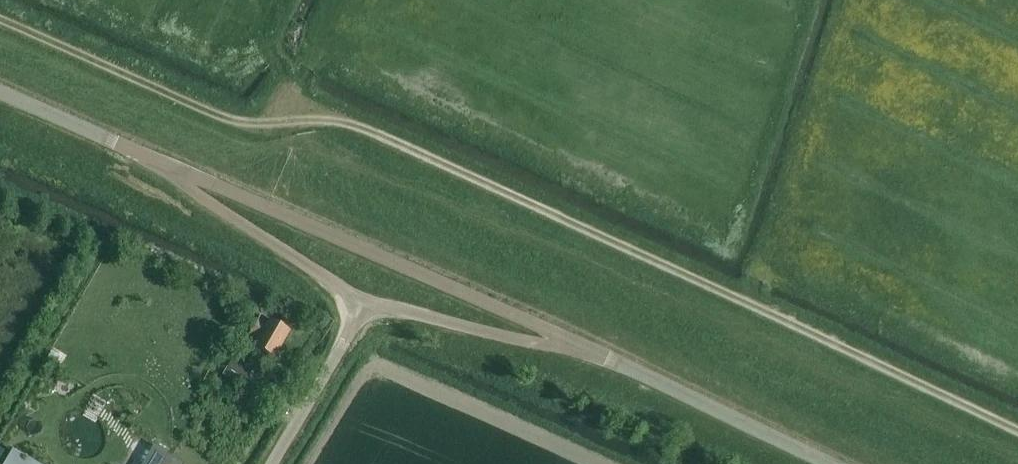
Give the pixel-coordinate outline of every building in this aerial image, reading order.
[(273,359),(289,332),(260,315),(249,334),(256,338),(251,346),(273,359)] [(232,361),(223,374),(236,382),(244,369),(232,361)] [(184,462),(152,443),(140,463),(183,463),(184,462)] [(4,463),(32,463),(11,452),(4,463)]
